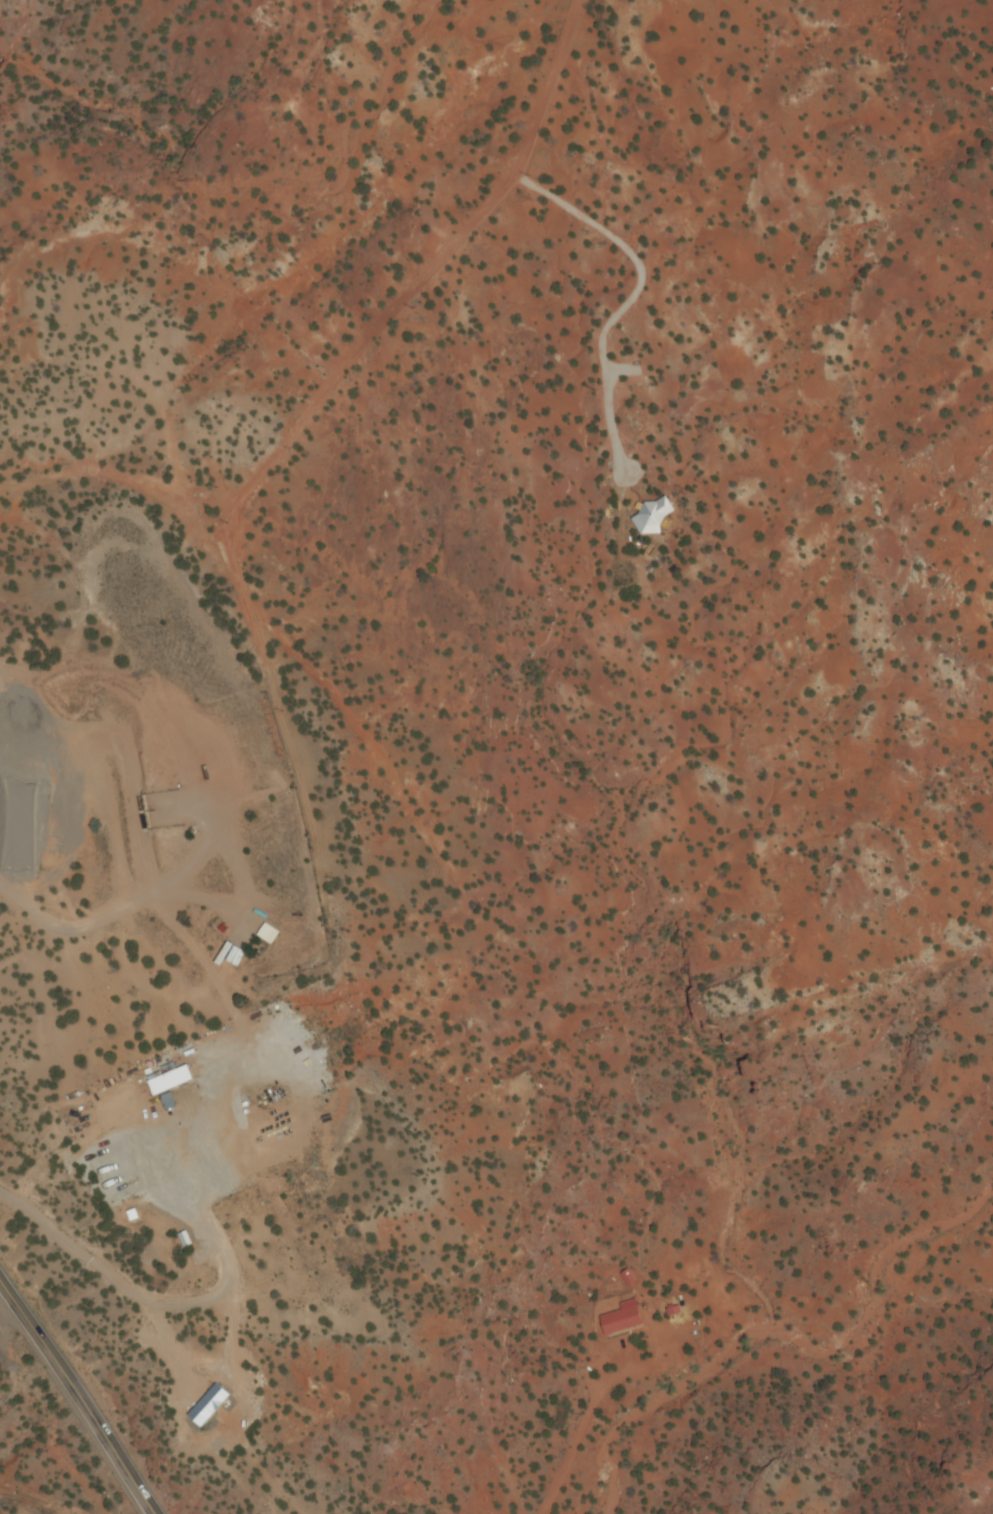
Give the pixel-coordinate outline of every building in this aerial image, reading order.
[(663,535),(662,517),(672,516),(672,501),(643,502),(644,517),(637,517),(638,536),(663,535)] [(195,1085),(190,1068),(151,1080),(155,1097),(195,1085)] [(162,1100),(166,1111),(177,1107),(172,1096),(162,1100)] [(186,1247),(192,1244),(186,1232),(180,1235),(186,1247)] [(628,1287),(636,1282),(628,1270),(621,1276),(628,1287)] [(598,1318),(604,1339),(645,1327),(638,1306),(598,1318)]
